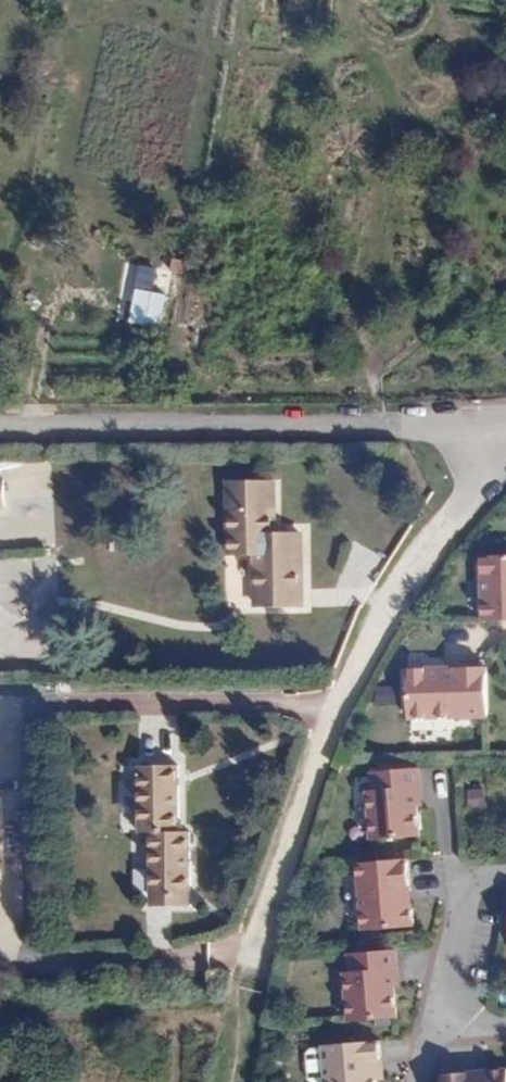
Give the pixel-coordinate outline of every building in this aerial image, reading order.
[(164,330),(173,281),(134,273),(124,323),(164,330)] [(260,470),(219,470),(218,545),(244,545),(244,598),(285,598),(286,523),(260,523),(260,470)] [(491,552),(493,623),(505,622),(505,552),(491,552)] [(412,724),(491,722),(490,672),(411,674),(412,724)] [(201,825),(200,759),(161,760),(162,826),(174,826),(175,891),(214,891),(213,825),(201,825)] [(371,836),(417,833),(415,801),(414,785),(419,784),(417,765),(372,768),(373,787),(368,787),(371,836)] [(408,887),(406,855),(356,859),(361,927),(411,923),(410,901),(405,901),(404,887),(408,887)] [(347,1019),(393,1015),(390,983),(389,967),(394,966),(392,947),(347,950),(348,969),(343,969),(347,1019)] [(376,1038),(321,1042),(324,1081),(373,1081),(372,1075),(371,1059),(378,1059),(376,1038)] [(436,1072),(437,1081),(505,1081),(504,1067),(482,1069),(482,1073),(468,1074),(468,1070),(436,1072)]
